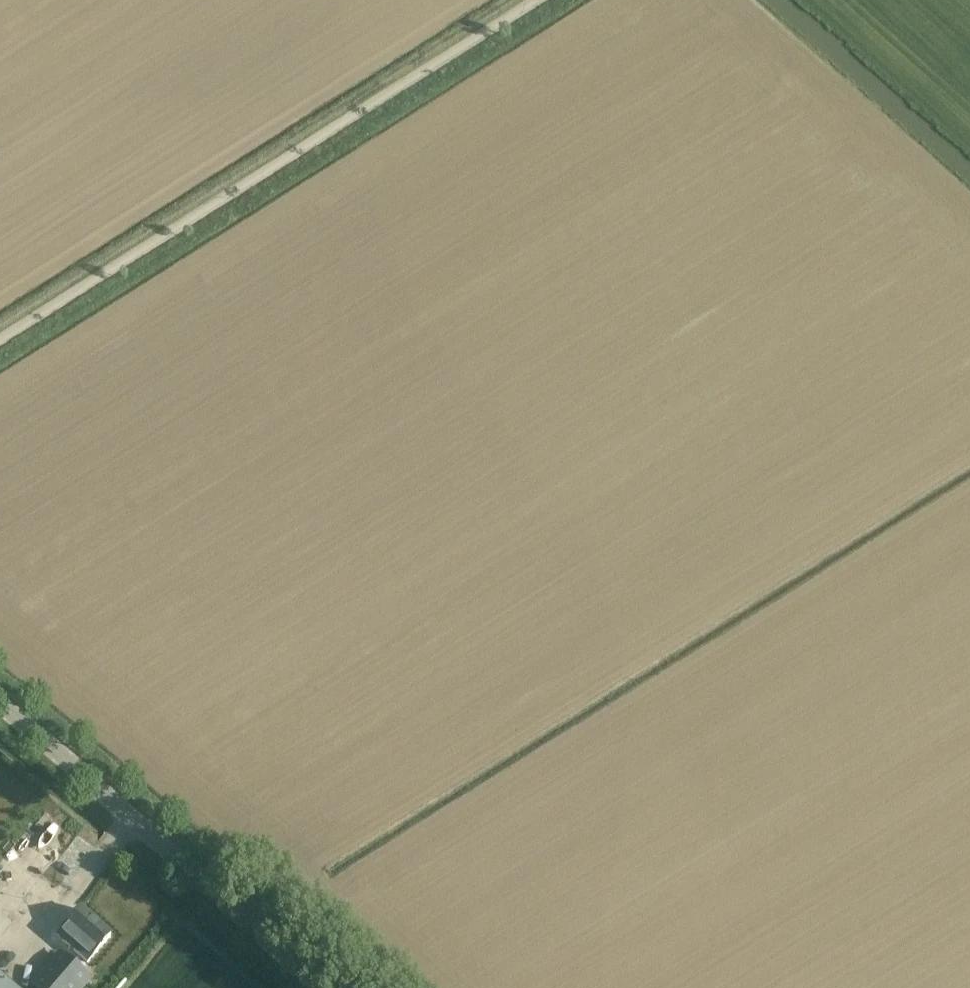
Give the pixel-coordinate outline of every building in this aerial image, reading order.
[(56,935),(87,963),(111,936),(80,908),(56,935)] [(80,971),(63,957),(36,987),(65,987),(80,971)] [(0,976),(0,987),(14,987),(0,976)]
